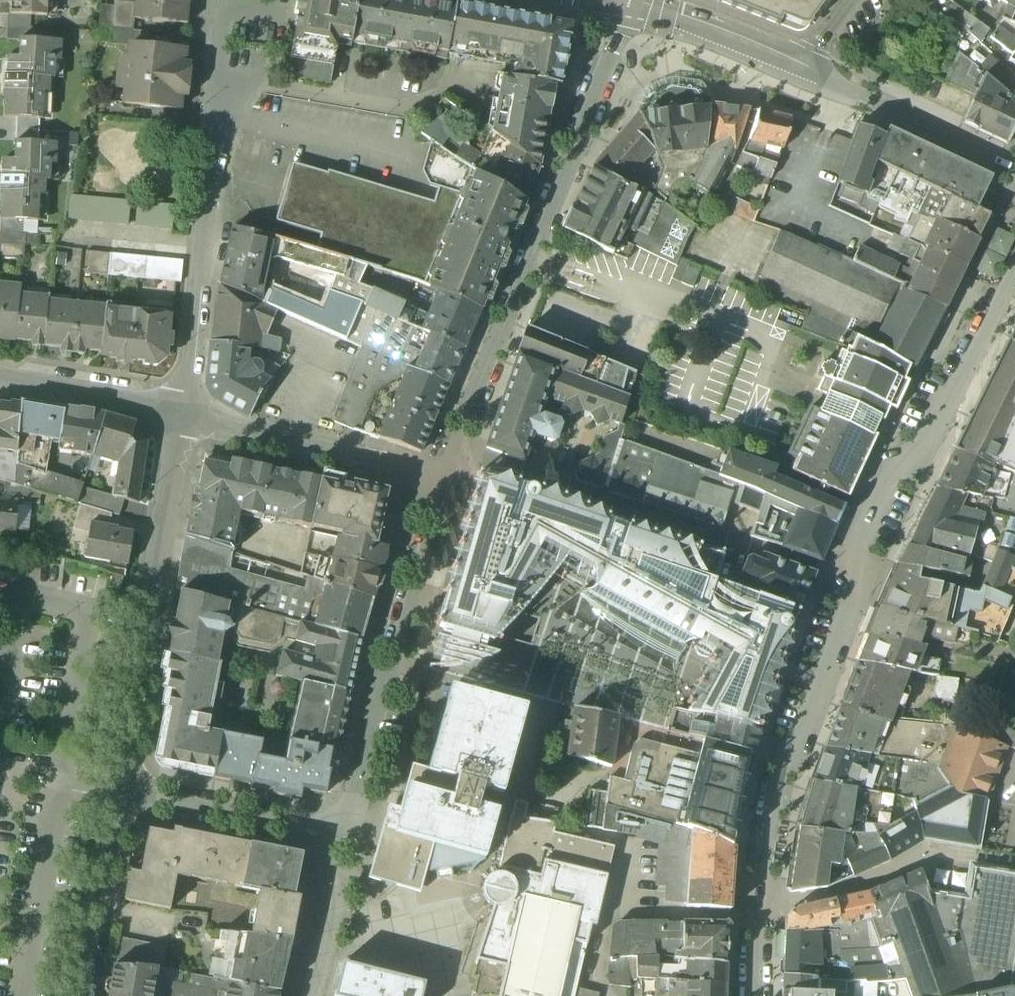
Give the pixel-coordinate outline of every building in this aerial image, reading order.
[(9,5),(11,5),(10,14),(10,15),(31,16),(46,16),(46,0),(9,0),(9,5)] [(134,3),(132,19),(134,19),(188,25),(190,1),(190,0),(134,0),(134,3)] [(287,75),(330,82),(337,44),(351,47),(352,43),(353,36),(359,0),(301,0),(287,75)] [(353,36),(400,44),(408,0),(359,0),(353,36)] [(431,0),(408,0),(400,44),(447,53),(448,48),(455,6),(456,4),(431,0)] [(779,26),(782,20),(800,27),(804,28),(807,27),(810,26),(811,24),(829,0),(713,0),(779,26)] [(1014,8),(1014,0),(1002,0),(1014,8)] [(134,3),(114,1),(111,29),(133,31),(134,19),(132,19),(134,3)] [(455,6),(448,48),(521,61),(518,79),(554,85),(560,86),(568,38),(563,37),(564,29),(549,27),(550,23),(455,6)] [(977,21),(959,8),(951,18),(955,22),(956,22),(968,32),(976,22),(977,21)] [(31,16),(10,15),(10,14),(8,14),(8,27),(30,28),(31,16)] [(1011,22),(1003,18),(998,27),(994,34),(994,35),(991,39),(1005,50),(1006,49),(1010,52),(1013,55),(1014,57),(1014,24),(1011,22)] [(977,21),(976,22),(968,32),(979,42),(988,30),(977,21)] [(30,28),(8,27),(7,40),(19,41),(19,40),(32,40),(33,28),(30,28)] [(133,31),(111,29),(110,44),(130,46),(130,45),(146,46),(147,33),(133,31)] [(400,44),(353,36),(352,43),(399,51),(400,44)] [(32,40),(19,40),(19,41),(18,58),(7,58),(7,76),(5,76),(4,107),(5,107),(5,117),(16,118),(40,119),(42,119),(43,94),(49,94),(49,79),(54,80),(55,62),(60,62),(61,42),(32,40)] [(447,53),(400,44),(399,51),(446,60),(447,54),(447,53)] [(146,46),(130,45),(130,46),(124,105),(181,110),(181,109),(180,109),(186,51),(186,50),(146,46)] [(521,61),(448,48),(447,53),(447,54),(505,64),(503,76),(518,79),(521,61)] [(985,76),(959,54),(946,83),(976,96),(985,76)] [(989,58),(979,70),(985,76),(1013,101),(1014,98),(1014,81),(989,58)] [(518,79),(503,76),(492,133),(510,147),(539,168),(541,158),(549,110),(551,110),(551,109),(550,109),(554,90),(554,89),(555,88),(553,88),(554,85),(518,79)] [(985,76),(976,96),(963,123),(1007,144),(1014,128),(1014,102),(1013,101),(985,76)] [(673,86),(660,91),(658,91),(658,92),(649,96),(646,104),(647,114),(642,115),(640,115),(640,114),(639,115),(649,139),(654,150),(662,169),(654,190),(663,197),(682,194),(698,169),(704,157),(707,147),(709,131),(712,106),(711,105),(710,106),(708,107),(708,104),(697,90),(687,89),(687,88),(673,86)] [(749,110),(712,106),(709,131),(707,147),(704,157),(698,169),(699,169),(691,184),(710,196),(716,189),(718,184),(732,160),(731,160),(732,158),(749,110)] [(753,110),(749,122),(754,124),(758,111),(753,110)] [(774,115),(758,111),(754,124),(748,142),(736,167),(753,173),(766,146),(774,115)] [(639,115),(602,156),(594,168),(624,184),(654,150),(645,141),(649,139),(639,115)] [(790,119),(774,115),(766,146),(753,173),(765,178),(770,179),(770,180),(782,149),(790,119)] [(40,119),(16,118),(15,130),(40,131),(40,119)] [(445,135),(426,123),(418,132),(430,140),(438,145),(445,135)] [(865,126),(860,124),(858,125),(856,130),(856,131),(856,133),(855,132),(852,141),(840,176),(828,206),(870,225),(878,208),(879,204),(866,199),(872,185),(868,181),(886,136),(881,134),(880,135),(879,138),(874,137),(876,133),(876,132),(872,130),(871,130),(870,132),(864,130),(865,127),(865,126)] [(992,177),(889,129),(886,136),(868,181),(872,185),(866,199),(879,204),(878,208),(895,216),(893,220),(906,224),(911,214),(917,215),(930,188),(977,210),(992,177)] [(40,131),(15,130),(15,142),(39,143),(40,131)] [(510,147),(492,133),(481,159),(492,165),(484,177),(496,184),(510,147)] [(461,146),(445,135),(438,145),(454,157),(461,146)] [(438,145),(430,140),(421,172),(429,186),(439,188),(440,189),(457,220),(476,172),(454,157),(438,145)] [(15,142),(14,160),(3,160),(2,178),(1,178),(0,194),(0,210),(1,210),(0,220),(25,221),(38,222),(39,196),(44,196),(45,181),(50,181),(50,165),(56,165),(57,144),(39,143),(15,142)] [(481,159),(461,146),(454,157),(476,172),(484,177),(492,165),(481,159)] [(539,168),(510,147),(496,184),(526,201),(539,168)] [(654,150),(624,184),(628,186),(639,189),(643,183),(654,190),(662,169),(654,150)] [(434,203),(328,171),(327,174),(293,163),(275,221),(324,236),(319,253),(321,253),(366,267),(358,286),(419,311),(422,317),(422,318),(426,320),(438,291),(429,287),(457,220),(440,189),(439,188),(434,203)] [(594,168),(576,205),(575,204),(575,205),(619,226),(619,225),(626,228),(643,192),(639,190),(639,189),(628,186),(624,184),(594,168)] [(484,177),(476,172),(457,220),(429,287),(438,291),(481,310),(526,201),(496,184),(484,177)] [(977,210),(930,188),(917,215),(920,216),(938,221),(978,240),(989,216),(977,210)] [(723,192),(716,189),(710,196),(709,199),(717,204),(723,192)] [(626,228),(625,229),(634,233),(652,197),(643,192),(626,228)] [(742,201),(723,192),(717,204),(737,215),(742,201)] [(68,219),(80,221),(83,197),(70,196),(68,219)] [(80,221),(92,222),(95,199),(83,197),(80,221)] [(652,197),(634,233),(635,238),(632,246),(633,246),(643,251),(676,266),(695,226),(669,206),(664,203),(664,204),(652,197)] [(92,222),(104,223),(107,200),(95,199),(92,222)] [(104,223),(116,224),(119,201),(107,200),(104,223)] [(116,224),(129,226),(131,203),(119,201),(116,224)] [(758,210),(742,201),(737,215),(753,223),(758,211),(758,210)] [(136,227),(148,228),(151,205),(139,203),(136,227)] [(148,228),(160,229),(163,206),(151,205),(148,228)] [(619,226),(575,205),(574,208),(573,207),(563,228),(564,228),(562,231),(606,252),(613,255),(620,240),(625,229),(626,228),(619,225),(619,226)] [(160,229),(172,230),(175,207),(163,206),(160,229)] [(938,221),(920,216),(908,241),(965,266),(978,240),(938,221)] [(25,221),(1,220),(0,232),(24,233),(25,221)] [(273,239),(234,227),(230,244),(270,255),(273,239)] [(0,232),(0,239),(0,244),(25,245),(25,233),(24,233),(0,232)] [(899,285),(780,232),(775,243),(765,265),(760,277),(857,321),(881,332),(880,334),(920,354),(944,309),(901,290),(903,285),(900,284),(899,285)] [(908,241),(893,235),(886,248),(913,261),(908,271),(899,267),(893,281),(900,284),(903,285),(901,290),(944,309),(965,266),(908,241)] [(319,253),(273,239),(270,255),(278,257),(275,258),(315,270),(321,253),(319,253)] [(765,239),(756,261),(765,265),(775,243),(765,239)] [(632,246),(620,240),(613,255),(627,260),(633,246),(632,246)] [(270,255),(230,244),(221,286),(260,303),(269,261),(275,258),(278,257),(270,255)] [(643,251),(633,246),(625,267),(635,271),(643,251)] [(857,252),(853,262),(893,281),(899,267),(859,248),(857,252)] [(111,254),(87,252),(84,273),(109,276),(111,254)] [(366,267),(321,253),(315,270),(334,276),(358,286),(366,267)] [(146,258),(111,254),(109,276),(144,279),(146,258)] [(183,261),(146,258),(144,279),(181,283),(183,261)] [(358,286),(334,276),(329,292),(332,293),(352,300),(358,286)] [(221,286),(218,284),(211,343),(251,348),(263,349),(276,353),(277,351),(275,351),(279,340),(266,336),(278,311),(260,303),(221,286)] [(419,311),(358,286),(352,300),(363,304),(422,330),(426,320),(422,318),(422,317),(419,311)] [(0,290),(0,339),(16,340),(20,298),(20,292),(0,290)] [(481,310),(438,291),(426,320),(422,330),(432,334),(465,348),(481,310)] [(352,300),(332,293),(315,327),(347,341),(363,304),(352,300)] [(48,301),(20,298),(16,340),(32,342),(31,346),(32,346),(32,345),(43,346),(43,347),(44,347),(48,304),(48,301)] [(77,307),(48,304),(44,347),(45,347),(60,348),(60,353),(61,353),(61,352),(71,353),(71,354),(72,354),(77,307)] [(422,330),(363,304),(347,341),(364,348),(408,368),(415,371),(432,334),(422,330)] [(106,309),(77,307),(72,354),(74,354),(74,353),(84,354),(84,355),(85,355),(85,350),(102,352),(106,309)] [(135,312),(106,309),(102,352),(101,356),(118,357),(118,361),(130,362),(130,359),(135,312)] [(169,315),(135,312),(130,359),(144,360),(144,364),(156,365),(165,357),(166,347),(169,347),(171,334),(167,334),(169,315)] [(851,334),(809,314),(803,330),(847,348),(850,349),(857,337),(857,336),(851,334)] [(881,332),(857,321),(851,334),(857,336),(857,337),(910,366),(913,367),(920,354),(880,334),(881,332)] [(635,374),(528,329),(519,355),(629,398),(635,374)] [(958,450),(956,449),(955,451),(991,468),(992,465),(1014,475),(1014,329),(1008,343),(1010,344),(958,450)] [(465,348),(432,334),(415,371),(449,385),(465,348)] [(910,366),(857,337),(850,349),(847,348),(845,354),(840,351),(834,365),(824,361),(817,376),(822,378),(816,392),(827,397),(820,411),(811,407),(810,409),(818,412),(818,411),(876,437),(875,440),(889,409),(896,412),(909,382),(904,380),(910,366)] [(251,348),(211,343),(206,387),(211,397),(249,417),(263,388),(269,381),(258,375),(260,372),(260,370),(260,367),(259,365),(257,364),(254,363),(251,363),(249,364),(251,348)] [(408,368),(364,348),(334,422),(352,429),(379,437),(408,368)] [(629,398),(519,355),(487,448),(523,462),(532,437),(538,421),(547,396),(553,398),(554,401),(564,404),(570,417),(581,411),(584,418),(591,415),(596,426),(608,421),(620,424),(629,398)] [(415,371),(408,368),(379,437),(379,438),(421,452),(449,385),(415,371)] [(66,408),(22,401),(21,404),(19,435),(32,437),(59,441),(58,444),(59,444),(66,408)] [(1,404),(0,406),(0,451),(18,453),(19,435),(21,404),(13,403),(12,406),(1,404)] [(104,414),(66,408),(59,444),(72,446),(71,453),(91,456),(104,414)] [(876,437),(818,411),(818,412),(810,409),(789,456),(795,458),(790,471),(820,485),(828,489),(848,498),(875,440),(876,437)] [(136,423),(104,414),(91,456),(99,458),(101,454),(122,460),(117,497),(117,498),(124,500),(138,504),(149,435),(136,423)] [(538,421),(532,437),(551,443),(556,441),(560,427),(558,424),(543,419),(538,421)] [(603,439),(598,455),(578,464),(581,472),(574,476),(577,482),(600,489),(607,486),(625,427),(620,424),(618,432),(603,439)] [(32,437),(19,435),(18,453),(15,485),(28,489),(41,493),(44,494),(50,476),(29,469),(32,437)] [(737,506),(743,486),(735,483),(732,490),(718,486),(721,478),(718,477),(625,442),(608,493),(722,527),(730,502),(737,506)] [(0,451),(0,480),(5,482),(15,485),(18,453),(0,451)] [(777,468),(728,451),(718,477),(721,478),(718,486),(732,490),(735,483),(743,486),(775,500),(782,483),(772,479),(777,468)] [(991,468),(955,451),(936,489),(980,497),(994,469),(991,468)] [(321,480),(231,461),(230,468),(204,462),(198,491),(194,490),(184,538),(231,553),(236,528),(233,527),(236,512),(311,527),(321,481),(321,480)] [(992,465),(991,468),(994,469),(980,497),(992,499),(990,509),(993,514),(1009,518),(1014,520),(1014,475),(992,465)] [(82,485),(50,476),(44,494),(76,503),(81,487),(82,485)] [(519,485),(503,481),(481,477),(449,593),(440,626),(441,626),(441,627),(444,628),(452,630),(487,640),(492,642),(493,641),(493,642),(518,617),(534,598),(544,587),(558,569),(569,556),(580,562),(592,569),(592,571),(592,572),(593,575),(594,585),(594,588),(592,591),(590,593),(587,594),(584,594),(579,592),(578,593),(596,614),(610,627),(624,637),(637,646),(651,654),(666,660),(677,664),(677,663),(674,661),(678,653),(684,647),(692,644),(693,644),(700,644),(701,645),(704,646),(707,647),(708,648),(710,650),(712,652),(714,655),(715,657),(716,663),(715,672),(712,680),(708,688),(704,695),(700,699),(692,707),(687,712),(699,714),(716,716),(735,721),(756,728),(757,726),(756,710),(759,693),(760,686),(764,676),(771,662),(780,648),(789,631),(788,631),(790,628),(791,625),(790,622),(788,620),(791,611),(790,611),(791,609),(799,612),(799,611),(740,589),(732,587),(716,582),(724,555),(709,552),(686,547),(671,543),(648,535),(626,528),(601,517),(579,507),(564,500),(548,495),(537,491),(536,489),(534,488),(531,487),(528,488),(519,485)] [(816,494),(783,480),(782,483),(775,500),(836,524),(836,525),(836,526),(845,507),(843,506),(825,498),(828,489),(820,485),(816,494)] [(389,491),(353,484),(352,487),(321,481),(311,527),(342,533),(341,538),(377,545),(389,491)] [(15,485),(5,482),(4,498),(19,500),(18,501),(27,502),(28,489),(15,485)] [(743,486),(737,506),(791,528),(783,547),(820,561),(836,525),(836,524),(775,500),(743,486)] [(117,497),(81,487),(76,503),(80,504),(112,514),(120,516),(124,500),(117,498),(117,497)] [(41,493),(28,489),(27,502),(40,505),(41,493)] [(980,497),(936,489),(924,511),(917,528),(933,536),(971,546),(968,556),(992,563),(997,551),(1007,555),(1009,550),(1001,546),(1009,518),(993,514),(990,509),(992,499),(980,497)] [(0,502),(0,531),(15,533),(18,501),(19,500),(4,498),(2,498),(2,502),(0,502)] [(112,514),(80,504),(73,529),(89,534),(91,524),(109,527),(112,514)] [(1009,518),(1001,546),(1009,550),(1007,555),(1014,558),(1014,520),(1009,518)] [(109,527),(91,524),(89,534),(85,558),(127,566),(133,533),(116,530),(117,528),(109,527)] [(971,546),(933,536),(917,528),(909,546),(967,561),(968,556),(971,546)] [(341,538),(340,537),(334,560),(381,570),(386,547),(377,545),(341,538)] [(231,553),(184,538),(181,558),(227,570),(231,553)] [(967,561),(909,546),(909,547),(908,546),(898,566),(920,570),(968,579),(972,563),(967,561)] [(997,551),(992,563),(982,587),(999,594),(1009,569),(1012,571),(1014,564),(1014,558),(1007,555),(997,551)] [(762,555),(749,556),(726,552),(724,555),(716,582),(732,587),(740,589),(799,611),(815,574),(762,555)] [(334,560),(319,557),(314,578),(328,583),(334,560)] [(227,570),(181,558),(176,590),(301,623),(362,639),(373,598),(354,593),(354,591),(328,583),(314,578),(309,576),(305,591),(227,570)] [(384,578),(380,572),(381,570),(334,560),(328,583),(354,591),(354,593),(373,598),(375,592),(382,587),(384,578)] [(927,583),(926,585),(917,584),(920,570),(898,566),(893,576),(879,609),(957,629),(971,633),(977,634),(998,641),(1014,600),(1014,572),(1012,571),(1009,569),(999,594),(982,587),(978,594),(927,583)] [(123,577),(113,574),(110,588),(120,590),(123,577)] [(226,621),(230,604),(182,591),(169,655),(218,664),(223,635),(230,630),(230,626),(226,621)] [(230,626),(230,630),(233,631),(240,641),(239,647),(269,653),(271,646),(282,638),(297,642),(301,623),(230,604),(226,621),(230,626)] [(879,609),(868,636),(916,646),(919,637),(953,644),(955,640),(957,629),(879,609)] [(362,639),(301,623),(297,642),(293,654),(283,653),(276,677),(302,681),(349,693),(362,639)] [(487,640),(452,630),(444,628),(441,640),(440,647),(440,656),(441,667),(439,668),(440,669),(441,669),(442,668),(453,667),(461,666),(471,664),(480,661),(480,662),(490,658),(499,654),(485,650),(487,640)] [(971,633),(957,629),(955,640),(969,644),(971,633)] [(916,646),(868,636),(857,663),(907,672),(923,675),(937,677),(938,677),(940,661),(920,657),(924,648),(916,646)] [(709,658),(715,657),(714,655),(712,652),(710,650),(708,648),(707,647),(704,646),(701,645),(700,644),(693,644),(694,650),(698,654),(703,658),(709,658)] [(170,712),(211,718),(221,664),(218,664),(169,655),(166,673),(169,674),(166,692),(170,693),(167,711),(170,712)] [(907,672),(857,663),(840,708),(888,724),(889,720),(907,672)] [(938,677),(937,677),(935,693),(955,696),(957,679),(938,677)] [(349,693),(302,681),(289,741),(289,742),(331,750),(337,751),(344,714),(349,693)] [(430,771),(415,767),(403,810),(389,806),(369,878),(420,892),(424,876),(436,874),(437,880),(453,877),(452,871),(472,868),(468,874),(470,874),(473,870),(476,866),(481,863),(485,860),(484,859),(483,859),(484,856),(483,856),(496,812),(478,807),(483,787),(502,791),(524,708),(452,688),(430,771)] [(586,710),(575,708),(569,757),(611,767),(618,718),(617,717),(586,710)] [(888,724),(840,708),(826,748),(920,762),(934,764),(940,765),(954,726),(889,720),(888,724)] [(211,718),(170,712),(161,763),(215,773),(222,734),(223,734),(208,731),(211,718)] [(744,725),(716,718),(695,715),(689,736),(709,741),(754,753),(760,730),(744,725)] [(994,722),(986,738),(1005,746),(1014,750),(1014,733),(994,722)] [(959,727),(954,726),(940,765),(934,764),(956,795),(985,800),(986,800),(1005,746),(986,738),(959,727)] [(262,742),(222,734),(215,773),(214,778),(252,785),(251,791),(300,800),(301,790),(325,795),(329,771),(327,771),(331,750),(289,742),(286,763),(259,758),(262,742)] [(687,752),(642,740),(633,745),(624,780),(610,777),(607,794),(606,805),(687,829),(690,816),(689,816),(705,756),(695,754),(696,752),(695,751),(695,749),(693,748),(692,748),(690,748),(689,749),(688,750),(687,752)] [(754,753),(709,741),(707,750),(705,756),(689,816),(690,816),(687,829),(701,833),(730,846),(733,835),(737,833),(739,824),(738,824),(744,801),(743,801),(749,777),(752,762),(754,753)] [(826,748),(813,782),(892,796),(913,800),(920,762),(826,748)] [(956,795),(934,764),(920,762),(913,800),(916,814),(922,840),(924,839),(977,848),(985,800),(956,795)] [(892,796),(813,782),(800,828),(843,834),(850,835),(852,835),(862,835),(864,826),(871,827),(888,829),(892,796)] [(607,794),(590,791),(585,827),(602,829),(606,805),(607,794)] [(552,833),(555,824),(524,819),(526,804),(516,802),(508,829),(512,830),(503,867),(501,867),(500,869),(503,870),(501,875),(494,875),(488,879),(484,884),(482,891),(483,897),(487,903),(493,907),(475,961),(476,966),(478,961),(506,968),(499,995),(573,995),(590,925),(594,926),(613,847),(552,833)] [(687,829),(606,805),(602,829),(602,830),(648,837),(663,841),(660,885),(667,885),(666,901),(682,902),(682,903),(685,905),(686,907),(730,910),(734,848),(730,846),(701,833),(687,829)] [(916,814),(888,829),(871,827),(889,860),(922,840),(916,814)] [(864,826),(862,835),(852,835),(850,835),(859,854),(846,860),(853,876),(889,860),(871,827),(864,826)] [(843,834),(800,828),(789,893),(827,888),(847,879),(843,870),(841,870),(838,865),(843,834)] [(250,843),(181,830),(180,836),(150,830),(144,862),(140,862),(138,873),(131,871),(125,901),(170,910),(177,874),(242,887),(250,843)] [(303,853),(250,843),(242,887),(259,890),(294,897),(303,853)] [(983,866),(982,875),(970,873),(966,896),(928,890),(927,890),(926,890),(942,935),(959,931),(974,995),(975,995),(1008,989),(1013,989),(1014,975),(1014,872),(983,866)] [(869,893),(875,920),(871,921),(879,948),(884,966),(884,967),(885,967),(888,982),(906,979),(912,995),(974,995),(959,931),(942,935),(926,890),(927,890),(928,890),(922,870),(869,893)] [(294,897),(259,890),(251,936),(293,940),(295,929),(293,929),(299,898),(294,897)] [(867,893),(835,901),(842,926),(871,921),(875,920),(869,893),(867,893)] [(835,901),(791,910),(786,915),(786,930),(809,930),(811,931),(842,926),(835,901)] [(724,924),(619,922),(619,923),(616,924),(614,926),(613,927),(613,929),(609,959),(626,958),(636,957),(657,957),(678,959),(692,958),(726,965),(728,929),(724,924)] [(842,926),(811,931),(809,930),(786,930),(783,976),(825,980),(831,981),(831,980),(846,981),(850,981),(849,970),(850,969),(838,962),(839,961),(838,950),(870,949),(866,922),(842,926)] [(251,936),(238,935),(228,982),(280,991),(293,940),(251,936)] [(115,958),(126,961),(130,940),(119,937),(115,958)] [(126,961),(137,963),(141,942),(130,940),(126,961)] [(137,963),(148,966),(152,944),(141,942),(137,963)] [(657,957),(636,957),(637,979),(640,979),(665,979),(667,980),(699,983),(725,985),(726,965),(692,958),(678,959),(657,957)] [(626,958),(609,959),(607,980),(610,985),(631,988),(626,958)] [(425,984),(343,964),(334,995),(422,995),(425,984)] [(114,966),(109,995),(153,995),(156,982),(158,968),(149,966),(148,966),(114,966)] [(850,969),(849,970),(850,981),(850,982),(866,981),(866,983),(873,983),(888,982),(885,967),(884,967),(850,969)] [(166,969),(158,968),(156,982),(164,983),(166,969)] [(228,982),(188,974),(185,987),(226,994),(228,982)] [(825,980),(783,976),(782,990),(814,992),(831,993),(831,981),(825,980)] [(699,983),(667,980),(665,979),(640,979),(641,995),(725,995),(725,985),(699,983)] [(906,979),(888,982),(873,983),(874,995),(912,995),(906,979)] [(846,981),(831,980),(831,981),(831,993),(845,993),(846,981)] [(866,981),(850,982),(850,981),(846,981),(845,993),(845,994),(874,995),(873,983),(866,983),(866,981)] [(156,982),(153,995),(226,995),(226,994),(185,987),(164,983),(156,982)] [(228,982),(226,994),(226,995),(279,995),(280,991),(228,982)]
